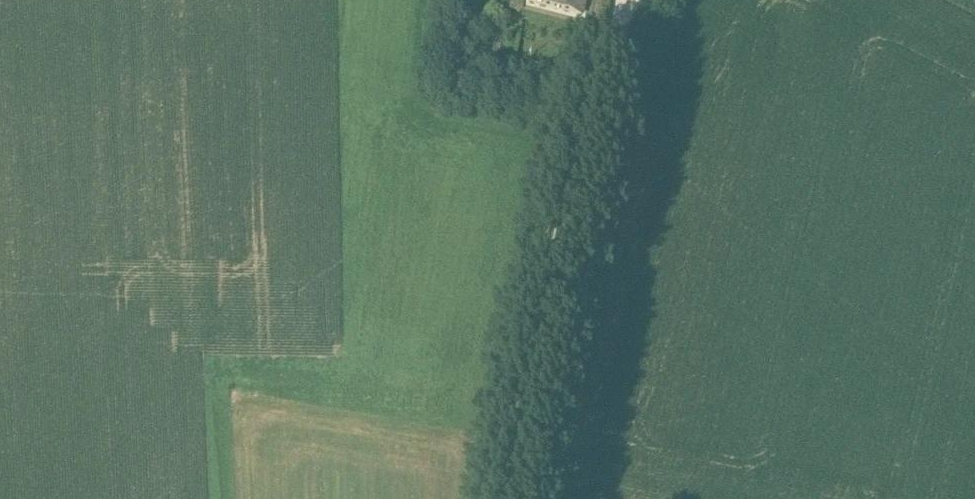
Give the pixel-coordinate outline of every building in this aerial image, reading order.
[(531,1),(582,14),(585,0),(531,0),(531,1)] [(657,5),(643,0),(617,0),(608,25),(631,33),(634,27),(647,32),(657,5)]
